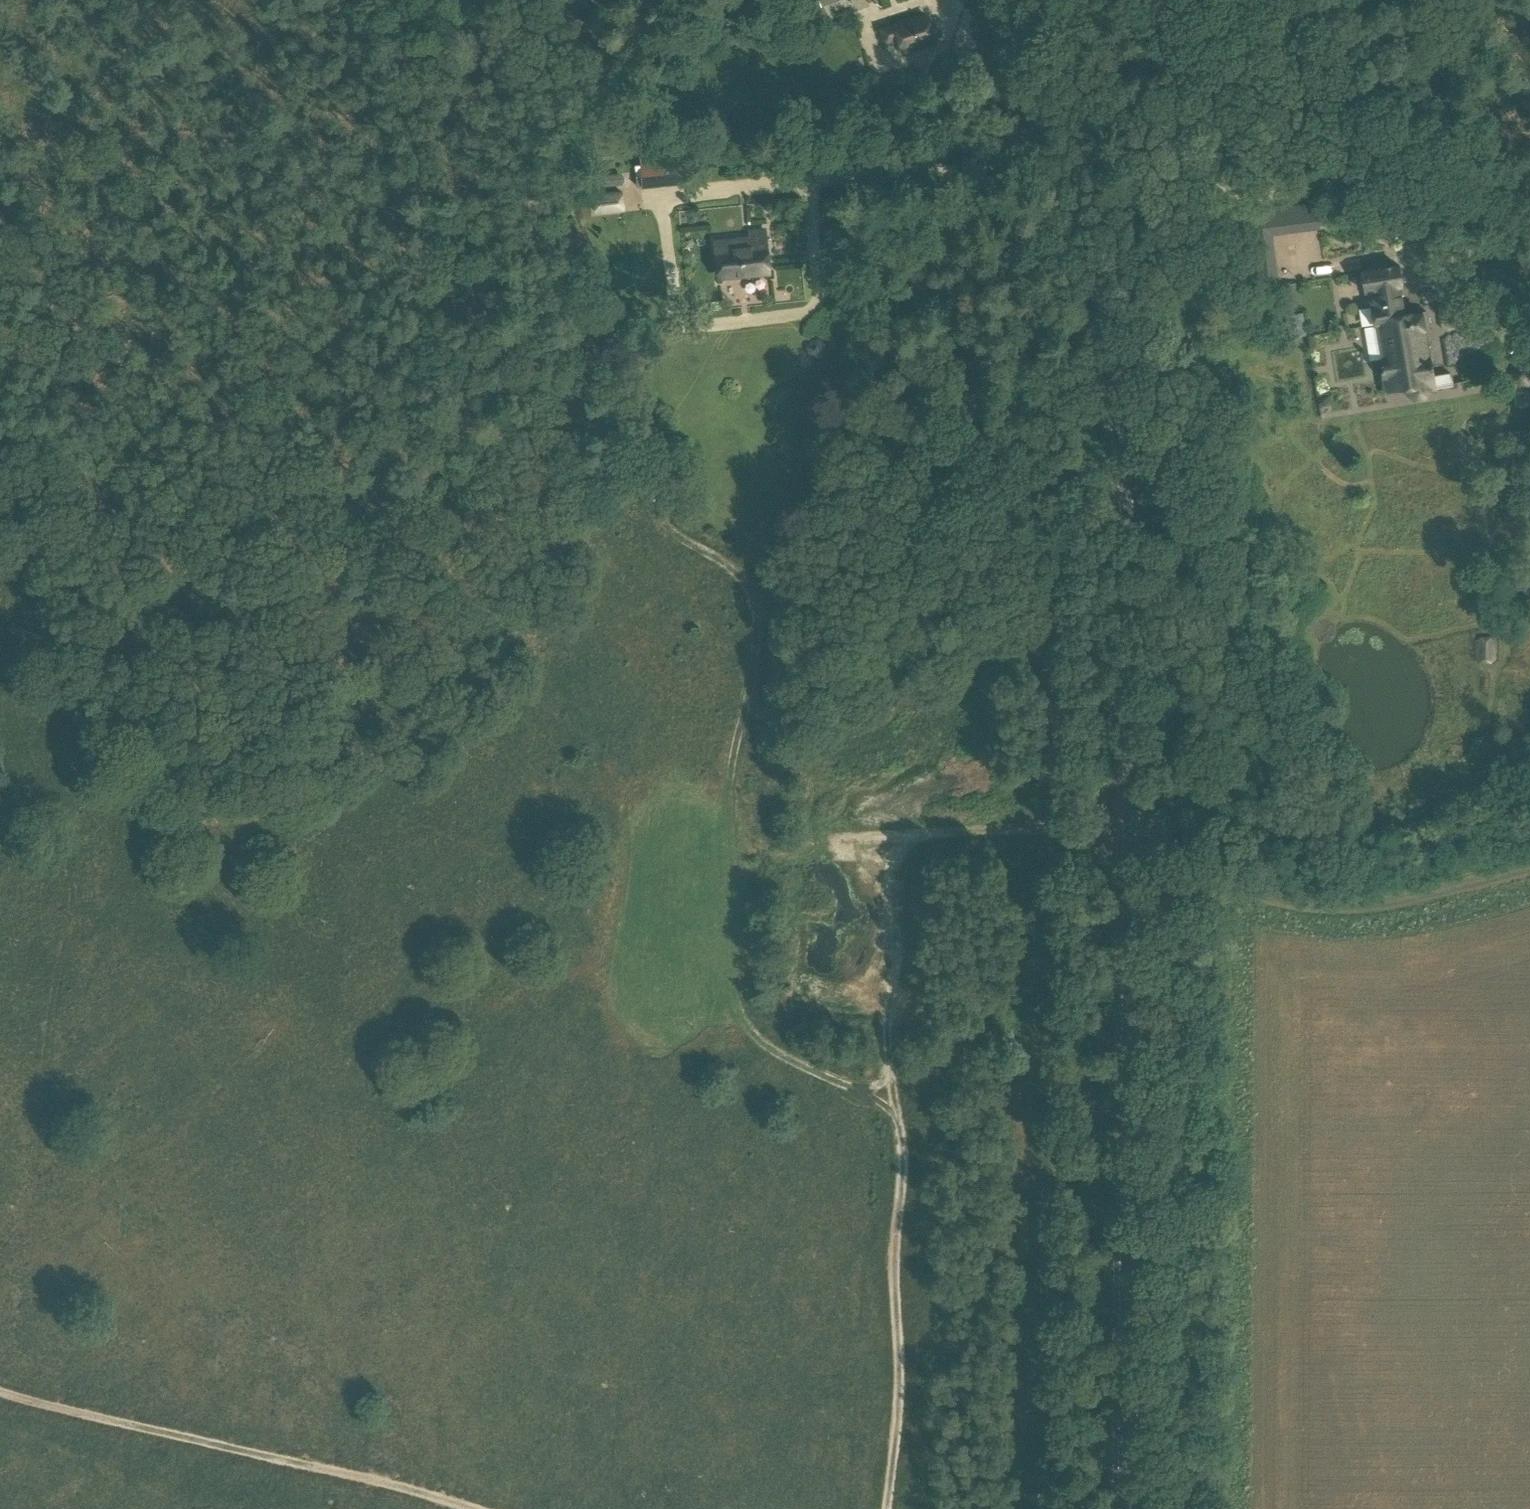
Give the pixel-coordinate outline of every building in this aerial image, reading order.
[(928,14),(880,29),(884,41),(897,36),(902,51),(936,40),(928,14)] [(638,161),(633,161),(634,184),(640,184),(640,187),(678,185),(677,178),(692,178),(691,159),(671,160),(671,144),(651,145),(652,152),(638,153),(638,161)] [(620,171),(593,172),(594,184),(621,183),(620,171)] [(622,188),(589,191),(591,215),(624,213),(622,188)] [(1318,203),(1244,214),(1252,280),(1277,277),(1272,234),(1320,228),(1318,203)] [(767,232),(715,237),(719,277),(770,271),(767,232)] [(1297,249),(1298,272),(1308,271),(1307,249),(1297,249)] [(1400,266),(1361,272),(1365,293),(1370,292),(1385,394),(1407,392),(1415,399),(1425,398),(1427,389),(1433,388),(1423,316),(1403,319),(1398,287),(1403,286),(1400,266)] [(1299,282),(1279,286),(1282,305),(1283,308),(1303,306),(1299,282)] [(1304,312),(1285,315),(1289,339),(1308,335),(1304,312)] [(1529,386),(1529,384),(1529,367),(1527,365),(1519,366),(1513,372),(1514,381),(1520,386),(1529,386)] [(1480,637),(1475,640),(1475,658),(1479,663),(1491,664),(1497,659),(1497,643),(1492,637),(1480,637)]
